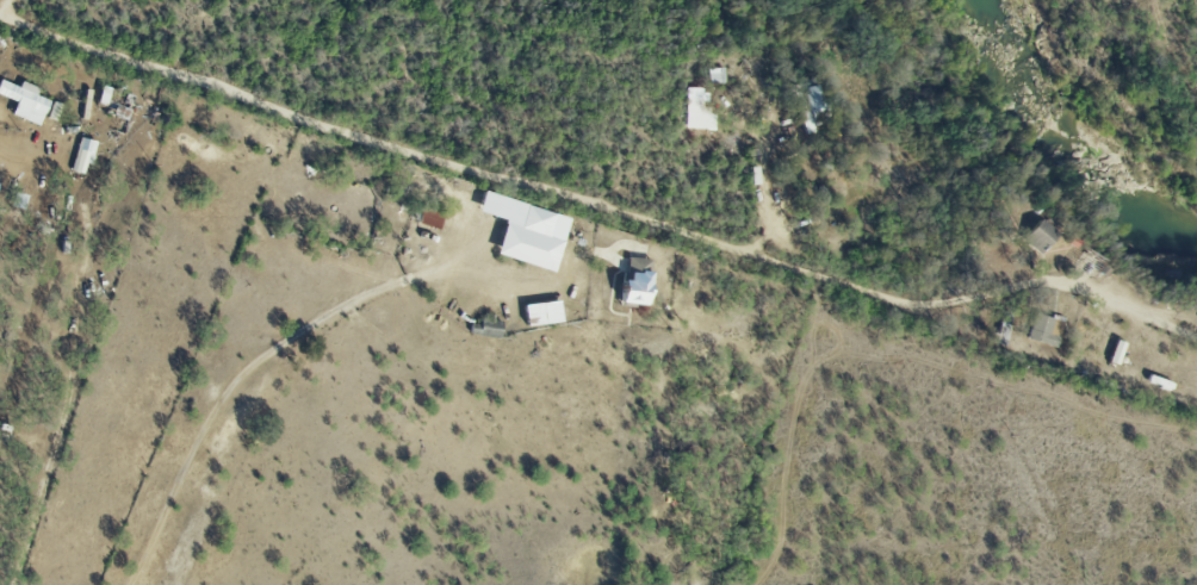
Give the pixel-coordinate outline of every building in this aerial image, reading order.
[(725,83),(725,68),(708,69),(709,84),(725,83)] [(39,126),(48,101),(35,97),(38,88),(21,82),(19,88),(0,81),(0,94),(17,100),(11,115),(39,126)] [(802,128),(831,125),(828,103),(819,104),(817,85),(805,86),(806,97),(801,97),(802,109),(800,109),(802,128)] [(702,107),(702,98),(686,97),(686,129),(712,129),(713,107),(702,107)] [(94,141),(79,137),(71,171),(85,175),(94,141)] [(514,201),(483,193),(479,209),(510,217),(514,201)] [(554,272),(563,241),(548,237),(555,214),(527,205),(521,227),(506,223),(496,254),(554,272)] [(1039,255),(1058,235),(1040,219),(1022,239),(1039,255)] [(648,305),(651,259),(627,257),(626,280),(621,279),(620,303),(648,305)] [(563,321),(559,300),(523,306),(527,327),(563,321)] [(1026,338),(1055,348),(1064,323),(1035,313),(1026,338)]
